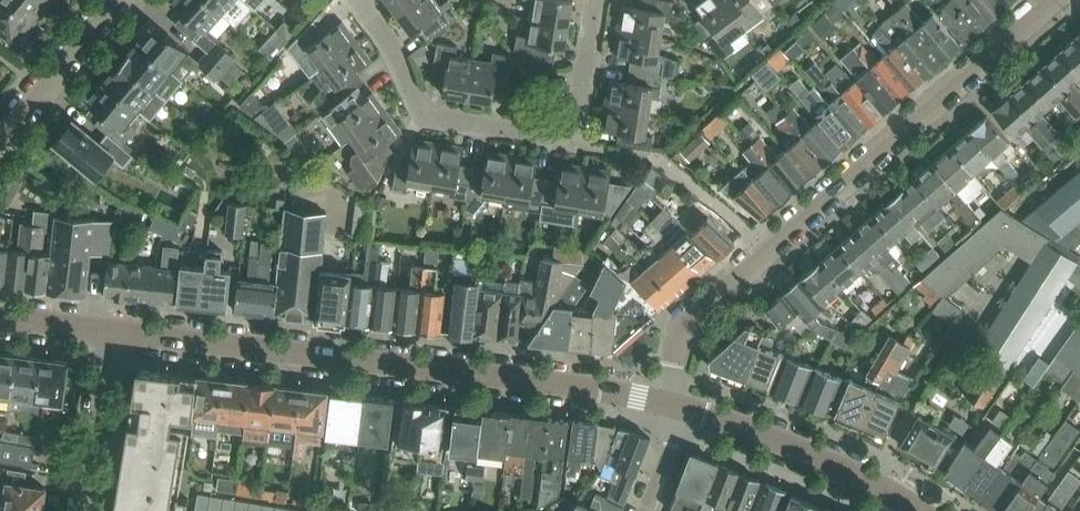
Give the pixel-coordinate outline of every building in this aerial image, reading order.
[(13,38),(20,30),(26,30),(33,21),(8,0),(0,0),(0,27),(13,38)] [(33,21),(40,13),(38,8),(45,0),(8,0),(33,21)] [(208,0),(173,0),(172,1),(200,27),(191,36),(207,49),(237,77),(244,69),(235,61),(238,57),(218,40),(220,38),(210,28),(223,13),(208,0)] [(223,13),(235,25),(252,6),(245,0),(208,0),(223,13)] [(252,6),(254,9),(262,0),(245,0),(252,6)] [(420,0),(387,0),(398,16),(420,0)] [(438,0),(420,0),(398,16),(412,34),(419,29),(427,40),(460,15),(449,0),(447,0),(441,4),(438,0)] [(530,15),(569,21),(573,0),(532,0),(530,15)] [(674,0),(645,0),(643,8),(621,4),(617,29),(663,36),(664,24),(673,12),(674,0)] [(739,22),(722,0),(693,0),(692,1),(705,19),(695,27),(719,59),(735,47),(731,41),(745,30),(739,22)] [(739,22),(745,30),(765,14),(764,12),(773,5),(769,0),(722,0),(739,22)] [(844,12),(842,8),(836,0),(831,6),(824,12),(833,22),(840,16),(844,12)] [(836,0),(842,8),(852,0),(836,0)] [(950,0),(928,0),(963,41),(975,31),(950,0)] [(971,0),(950,0),(975,31),(988,20),(971,0)] [(996,0),(971,0),(988,20),(1002,7),(996,0)] [(960,44),(932,13),(924,21),(907,1),(897,9),(942,60),(960,44)] [(942,60),(897,9),(879,24),(881,26),(924,75),(942,60)] [(820,34),(833,22),(824,12),(812,24),(820,34)] [(565,48),(569,21),(530,15),(527,35),(517,33),(514,49),(518,54),(555,60),(557,46),(565,48)] [(278,27),(289,38),(297,30),(285,19),(278,27)] [(321,67),(357,40),(342,20),(323,34),(313,20),(293,42),(304,57),(311,54),(321,67)] [(139,40),(138,42),(182,79),(193,67),(197,71),(202,65),(197,61),(185,50),(186,49),(155,22),(148,30),(144,30),(138,37),(139,40)] [(924,75),(881,26),(873,33),(889,51),(883,56),(911,87),(924,75)] [(660,51),(663,36),(617,29),(613,54),(635,57),(633,70),(663,75),(663,74),(678,76),(680,59),(660,51)] [(802,33),(794,41),(802,50),(811,42),(802,33)] [(1075,36),(1058,50),(1079,74),(1079,42),(1075,36)] [(372,60),(357,40),(321,67),(330,79),(314,99),(323,112),(346,95),(350,92),(361,85),(353,74),(372,60)] [(802,50),(794,41),(784,49),(790,56),(790,57),(792,59),(802,50)] [(182,79),(138,42),(131,50),(127,50),(119,59),(163,96),(173,84),(176,87),(182,79)] [(469,97),(476,57),(455,54),(457,45),(437,42),(430,82),(443,84),(442,93),(469,97)] [(911,87),(883,56),(879,59),(863,42),(856,49),(898,98),(911,87)] [(768,44),(761,49),(766,55),(773,50),(768,44)] [(789,57),(790,57),(790,56),(784,49),(784,50),(780,46),(768,58),(768,57),(766,58),(777,70),(779,69),(777,68),(789,57)] [(237,77),(207,49),(197,61),(202,65),(219,79),(221,76),(231,84),(237,77)] [(898,98),(856,49),(842,61),(857,79),(856,79),(884,111),(898,98)] [(1058,50),(1042,65),(1079,107),(1079,88),(1075,82),(1079,78),(1079,74),(1058,50)] [(492,60),(476,57),(469,97),(491,101),(493,92),(506,94),(512,58),(509,55),(493,53),(492,60)] [(163,96),(119,59),(112,68),(112,71),(105,80),(139,109),(150,118),(156,111),(153,108),(163,96)] [(781,77),(767,61),(752,74),(765,90),(781,77)] [(824,73),(825,72),(816,61),(807,69),(823,88),(825,86),(835,98),(829,103),(857,134),(869,124),(824,73)] [(884,111),(856,79),(855,80),(847,70),(837,62),(825,72),(824,73),(869,124),(884,111)] [(1042,65),(1026,80),(1049,105),(1059,97),(1076,116),(1079,113),(1079,107),(1042,65)] [(660,93),(663,75),(633,70),(631,82),(609,79),(605,103),(650,111),(652,94),(660,93)] [(798,77),(790,85),(819,118),(819,119),(843,146),(857,134),(829,103),(814,86),(809,90),(798,77)] [(139,109),(105,80),(101,80),(95,87),(96,90),(88,99),(104,112),(95,123),(107,133),(120,145),(136,126),(130,120),(139,109)] [(1042,112),(1049,105),(1026,80),(1010,95),(1050,139),(1059,131),(1042,112)] [(266,107),(253,90),(240,105),(255,116),(266,107)] [(352,138),(387,112),(372,91),(357,102),(350,92),(346,95),(323,112),(321,114),(328,123),(343,144),(352,138)] [(1050,139),(1010,95),(993,110),(1016,135),(1026,126),(1042,146),(1050,139)] [(646,134),(650,111),(605,103),(601,128),(623,132),(621,144),(650,149),(652,135),(646,134)] [(827,160),(777,103),(768,111),(777,121),(775,122),(793,142),(785,149),(809,176),(827,160)] [(210,104),(196,120),(206,129),(220,113),(210,104)] [(795,106),(786,113),(827,160),(843,146),(819,119),(811,126),(795,106)] [(730,120),(721,110),(705,124),(714,133),(730,120)] [(402,132),(387,112),(352,138),(359,148),(353,153),(351,162),(355,166),(349,170),(364,189),(378,180),(384,166),(382,162),(391,155),(384,145),(402,132)] [(1000,150),(1009,141),(986,115),(968,131),(991,157),(1010,179),(1019,172),(1000,150)] [(120,145),(107,133),(98,143),(87,133),(87,132),(83,129),(83,130),(71,120),(68,123),(65,123),(56,133),(56,137),(54,140),(94,174),(111,155),(122,165),(131,154),(120,145)] [(809,176),(785,149),(778,155),(749,121),(740,129),(752,142),(750,143),(792,191),(809,176)] [(701,130),(680,149),(691,161),(711,141),(701,130)] [(991,157),(968,131),(950,146),(973,173),(991,157)] [(1050,139),(1062,153),(1071,145),(1059,131),(1050,139)] [(295,134),(283,143),(297,154),(306,148),(295,134)] [(431,186),(438,142),(413,138),(410,161),(397,158),(393,186),(406,188),(408,182),(431,186)] [(1050,139),(1042,146),(1054,160),(1062,153),(1050,139)] [(467,198),(472,171),(459,169),(463,146),(438,142),(431,186),(448,188),(447,192),(449,196),(467,198)] [(792,191),(750,143),(743,150),(751,159),(742,168),(776,206),(792,191)] [(973,173),(950,146),(932,162),(967,202),(968,201),(978,193),(966,180),(973,173)] [(504,197),(511,154),(487,150),(484,173),(472,171),(467,198),(466,212),(474,214),(489,195),(504,197)] [(504,197),(503,204),(540,210),(545,182),(533,180),(536,158),(511,154),(504,197)] [(578,210),(585,166),(561,162),(557,184),(545,182),(540,210),(539,218),(576,223),(578,210)] [(967,202),(932,162),(914,178),(946,214),(956,206),(974,227),(983,218),(968,201),(967,202)] [(610,170),(585,166),(578,210),(610,215),(629,186),(614,184),(613,186),(608,185),(610,170)] [(776,206),(742,168),(723,185),(734,194),(761,218),(776,206)] [(1038,204),(1074,247),(1079,241),(1079,169),(1038,204)] [(638,183),(637,184),(646,193),(647,191),(664,207),(671,213),(687,228),(686,229),(717,257),(735,242),(709,213),(701,220),(647,172),(639,184),(638,183)] [(13,175),(3,194),(12,200),(23,181),(13,175)] [(946,214),(914,178),(893,196),(916,223),(920,220),(928,229),(946,214)] [(635,204),(646,193),(637,184),(628,197),(633,202),(634,202),(634,203),(635,204)] [(996,199),(1004,207),(1021,192),(1013,184),(996,199)] [(915,224),(916,223),(893,196),(872,215),(895,241),(896,241),(905,233),(912,241),(923,233),(915,224)] [(628,197),(616,213),(622,218),(633,202),(628,197)] [(229,201),(226,232),(243,234),(247,203),(229,201)] [(124,202),(120,216),(133,221),(138,207),(124,202)] [(921,278),(922,278),(943,294),(945,296),(1004,243),(1031,261),(975,349),(988,357),(1007,370),(1008,367),(1009,368),(1079,256),(1079,255),(1006,209),(1001,206),(921,278)] [(321,267),(325,234),(327,212),(286,207),(278,281),(274,314),(275,314),(315,318),(321,267)] [(717,257),(686,229),(687,228),(664,207),(652,220),(703,270),(717,257)] [(46,289),(50,252),(42,251),(44,230),(54,231),(56,213),(56,211),(33,209),(32,224),(25,287),(46,289)] [(196,216),(188,212),(187,212),(181,224),(182,224),(191,228),(196,216)] [(51,252),(50,252),(46,289),(86,293),(94,218),(56,213),(54,231),(51,252)] [(163,233),(168,219),(155,214),(149,227),(163,233)] [(10,247),(11,240),(1,239),(5,216),(0,215),(0,284),(5,285),(9,247),(10,247)] [(895,241),(872,215),(854,230),(904,287),(906,286),(905,285),(911,279),(898,264),(901,261),(897,257),(905,250),(896,241),(895,241)] [(181,224),(168,219),(163,233),(177,238),(182,224),(181,224)] [(703,270),(652,220),(644,227),(654,238),(649,243),(648,243),(689,282),(703,270)] [(648,243),(649,243),(647,241),(641,247),(611,221),(605,228),(675,294),(689,282),(648,243)] [(9,247),(5,285),(25,287),(32,224),(23,223),(20,249),(10,247),(9,247)] [(675,294),(605,228),(600,235),(601,236),(617,252),(616,253),(624,260),(618,266),(629,277),(628,279),(640,295),(653,312),(659,307),(660,307),(673,296),(675,294)] [(904,287),(854,230),(837,246),(860,272),(872,262),(898,292),(904,287)] [(946,250),(957,240),(950,233),(940,242),(946,250)] [(377,260),(378,260),(379,253),(378,253),(379,239),(373,238),(369,237),(365,271),(353,269),(353,270),(352,270),(347,322),(370,324),(377,260)] [(262,240),(263,239),(252,238),(248,278),(239,277),(235,310),(254,312),(262,240)] [(509,264),(511,253),(512,241),(490,238),(483,249),(481,249),(480,260),(509,264)] [(274,314),(278,281),(270,280),(274,241),(262,240),(254,312),(274,314)] [(403,241),(402,250),(423,253),(424,244),(403,241)] [(427,243),(425,260),(439,262),(440,244),(427,243)] [(517,291),(516,307),(522,307),(520,321),(541,323),(542,324),(577,273),(579,270),(585,261),(584,260),(585,249),(585,247),(555,243),(554,257),(542,256),(538,280),(522,278),(519,291),(517,291)] [(940,253),(933,245),(916,261),(923,268),(940,253)] [(223,248),(208,246),(205,266),(206,266),(202,306),(226,309),(231,269),(221,268),(223,248)] [(860,272),(837,246),(819,262),(842,288),(860,272)] [(473,336),(479,277),(480,260),(481,249),(462,247),(459,271),(457,271),(450,333),(473,336)] [(127,298),(131,262),(108,259),(104,296),(127,298)] [(393,327),(398,285),(387,284),(389,261),(378,260),(377,260),(370,324),(393,327)] [(593,309),(588,348),(605,350),(608,351),(614,348),(616,346),(620,343),(654,313),(653,312),(640,295),(628,279),(629,277),(618,266),(615,269),(605,260),(591,289),(592,289),(591,291),(600,295),(593,309)] [(149,301),(153,264),(131,262),(127,298),(149,301)] [(842,288),(819,262),(801,277),(824,303),(842,288)] [(206,266),(205,266),(181,263),(177,304),(202,306),(206,266)] [(416,329),(423,264),(413,263),(410,286),(398,285),(393,327),(416,329)] [(172,303),(176,267),(153,264),(149,301),(172,303)] [(439,266),(423,264),(416,329),(441,332),(446,290),(436,289),(439,266)] [(347,322),(352,270),(321,267),(315,318),(347,322)] [(573,304),(575,305),(590,282),(577,273),(542,324),(541,323),(529,341),(567,346),(571,306),(573,304)] [(502,289),(504,289),(506,280),(479,277),(473,336),(497,338),(502,289)] [(824,303),(801,277),(783,293),(798,311),(813,327),(820,321),(820,320),(814,313),(824,303)] [(933,308),(943,294),(922,278),(915,284),(926,293),(923,297),(930,302),(928,305),(933,308)] [(516,307),(517,291),(504,289),(502,289),(497,338),(518,340),(520,321),(521,307),(516,307)] [(600,295),(591,291),(584,306),(575,305),(573,304),(571,306),(567,346),(588,348),(593,309),(600,295)] [(798,311),(783,293),(780,296),(765,309),(779,325),(790,317),(798,311)] [(945,296),(943,294),(933,308),(932,310),(951,324),(962,308),(945,296)] [(870,308),(875,313),(886,303),(881,298),(870,308)] [(873,316),(872,316),(863,308),(850,322),(860,329),(861,327),(873,316)] [(813,327),(798,311),(790,317),(804,334),(811,328),(813,327)] [(1056,354),(1074,367),(1078,371),(1079,368),(1079,320),(1056,354)] [(811,328),(810,329),(832,339),(838,330),(819,322),(813,327),(811,328)] [(842,330),(842,331),(859,339),(864,332),(865,330),(864,330),(861,327),(860,329),(850,322),(842,330)] [(744,378),(762,334),(750,329),(751,326),(747,325),(709,358),(709,365),(744,378)] [(838,330),(832,339),(855,350),(859,339),(842,331),(838,330)] [(897,372),(897,371),(915,340),(910,334),(908,333),(904,341),(890,333),(867,373),(869,374),(865,383),(851,378),(835,414),(860,425),(877,385),(879,382),(880,382),(890,367),(897,372)] [(771,389),(784,353),(770,348),(775,339),(762,334),(744,378),(771,389)] [(15,355),(0,353),(0,410),(9,411),(9,407),(15,355)] [(796,399),(805,378),(808,379),(814,365),(784,353),(771,389),(796,399)] [(1074,367),(1056,354),(1046,368),(1064,382),(1074,367)] [(34,410),(40,357),(15,355),(9,407),(34,410)] [(63,386),(66,361),(40,357),(34,410),(59,413),(61,398),(64,397),(65,388),(63,386)] [(984,404),(1006,370),(988,357),(965,392),(984,404)] [(844,377),(814,365),(808,379),(811,381),(803,401),(830,412),(838,391),(844,377)] [(901,399),(903,396),(915,379),(897,371),(897,372),(890,367),(880,382),(879,382),(877,385),(860,425),(884,436),(901,399)] [(197,386),(180,384),(181,375),(137,370),(131,403),(142,405),(140,413),(132,411),(130,425),(128,424),(114,510),(186,510),(188,498),(179,496),(179,494),(172,493),(182,433),(170,431),(172,418),(192,420),(197,386)] [(217,437),(224,379),(198,376),(197,386),(192,420),(190,433),(217,437)] [(244,424),(249,382),(224,379),(217,437),(215,454),(213,471),(221,472),(220,488),(230,489),(228,473),(223,473),(228,428),(229,428),(230,423),(244,424)] [(269,443),(277,385),(276,385),(276,384),(249,381),(249,382),(244,424),(245,424),(243,442),(251,443),(268,445),(269,443)] [(294,446),(301,388),(277,385),(269,443),(294,446)] [(325,413),(327,391),(301,388),(294,446),(295,446),(293,455),(305,456),(307,441),(321,443),(325,413)] [(358,438),(363,396),(332,392),(327,434),(358,438)] [(390,442),(395,399),(363,396),(358,438),(390,442)] [(419,457),(426,403),(403,400),(399,431),(395,430),(392,454),(419,457)] [(939,411),(921,400),(920,400),(914,410),(918,412),(900,444),(922,457),(921,458),(923,462),(929,466),(934,465),(935,465),(936,464),(946,471),(961,447),(960,446),(965,439),(954,433),(933,420),(939,411)] [(419,457),(417,470),(444,473),(445,460),(442,460),(448,406),(426,403),(419,457)] [(478,451),(483,410),(456,407),(451,448),(478,451)] [(506,454),(511,413),(483,410),(478,451),(506,454)] [(1001,411),(991,424),(1001,432),(1002,430),(1011,418),(1001,411)] [(524,473),(531,416),(511,413),(506,454),(504,470),(524,473)] [(1011,418),(1002,430),(1007,433),(1020,416),(1015,413),(1011,418)] [(1063,421),(1053,413),(1043,426),(1042,425),(1029,446),(1040,454),(1063,421)] [(545,453),(549,418),(531,416),(524,473),(522,494),(532,495),(536,452),(545,453)] [(558,495),(568,420),(549,418),(545,453),(555,454),(553,471),(543,470),(538,506),(546,503),(558,495)] [(1079,429),(1079,428),(1066,418),(1063,421),(1040,454),(1054,464),(1079,429)] [(605,460),(616,427),(598,424),(573,421),(566,475),(576,476),(577,474),(579,474),(580,469),(581,469),(583,455),(594,456),(601,467),(605,460)] [(963,485),(1001,432),(991,424),(975,446),(965,439),(960,446),(961,447),(946,471),(945,472),(963,485)] [(625,501),(648,446),(651,438),(630,430),(619,428),(601,475),(619,481),(617,486),(613,485),(609,494),(625,501)] [(5,429),(0,442),(16,445),(18,434),(24,433),(5,429)] [(981,498),(1004,467),(1003,466),(1011,455),(1005,451),(1013,440),(1001,432),(963,485),(981,498)] [(18,434),(16,445),(33,448),(33,445),(35,446),(37,435),(24,433),(18,434)] [(35,446),(33,445),(33,448),(16,445),(0,442),(0,443),(0,460),(32,466),(35,446)] [(1037,458),(1026,449),(1010,471),(1004,467),(981,498),(999,510),(1037,458)] [(718,464),(699,457),(698,459),(690,461),(689,460),(670,510),(672,510),(686,510),(689,505),(701,510),(707,497),(706,496),(718,464)] [(999,510),(1027,510),(1030,507),(1040,493),(1039,492),(1055,471),(1037,458),(999,510)] [(475,480),(477,465),(468,464),(466,479),(475,480)] [(733,470),(718,464),(706,496),(707,497),(714,500),(710,510),(723,510),(733,486),(728,484),(733,470)] [(486,466),(477,465),(475,480),(484,481),(486,466)] [(26,471),(0,467),(0,480),(6,481),(2,508),(23,510),(42,510),(44,509),(45,502),(43,499),(44,487),(24,484),(26,471)] [(1061,507),(1079,481),(1079,477),(1069,469),(1047,498),(1040,493),(1027,510),(1066,510),(1061,507)] [(752,501),(760,480),(733,470),(728,484),(733,486),(723,510),(748,510),(752,501)] [(239,480),(237,490),(262,494),(264,484),(239,480)] [(787,492),(787,491),(767,483),(758,504),(755,510),(779,510),(787,492)] [(214,485),(206,485),(205,493),(214,493),(214,485)] [(277,489),(275,497),(275,498),(287,500),(288,491),(277,489)] [(211,495),(198,493),(195,510),(208,510),(211,495)] [(313,504),(314,495),(301,493),(300,502),(313,504)] [(813,504),(790,494),(782,510),(810,510),(813,504)] [(224,497),(211,495),(208,510),(222,510),(224,497)] [(623,507),(595,495),(590,507),(589,510),(621,510),(623,507)] [(590,507),(577,501),(564,496),(556,501),(571,508),(577,510),(589,510),(590,507)] [(237,499),(224,497),(222,510),(235,510),(237,499)] [(250,502),(237,499),(235,510),(249,510),(250,502)] [(263,504),(250,502),(249,510),(262,510),(263,504)] [(413,506),(381,503),(380,510),(412,510),(413,506)]
